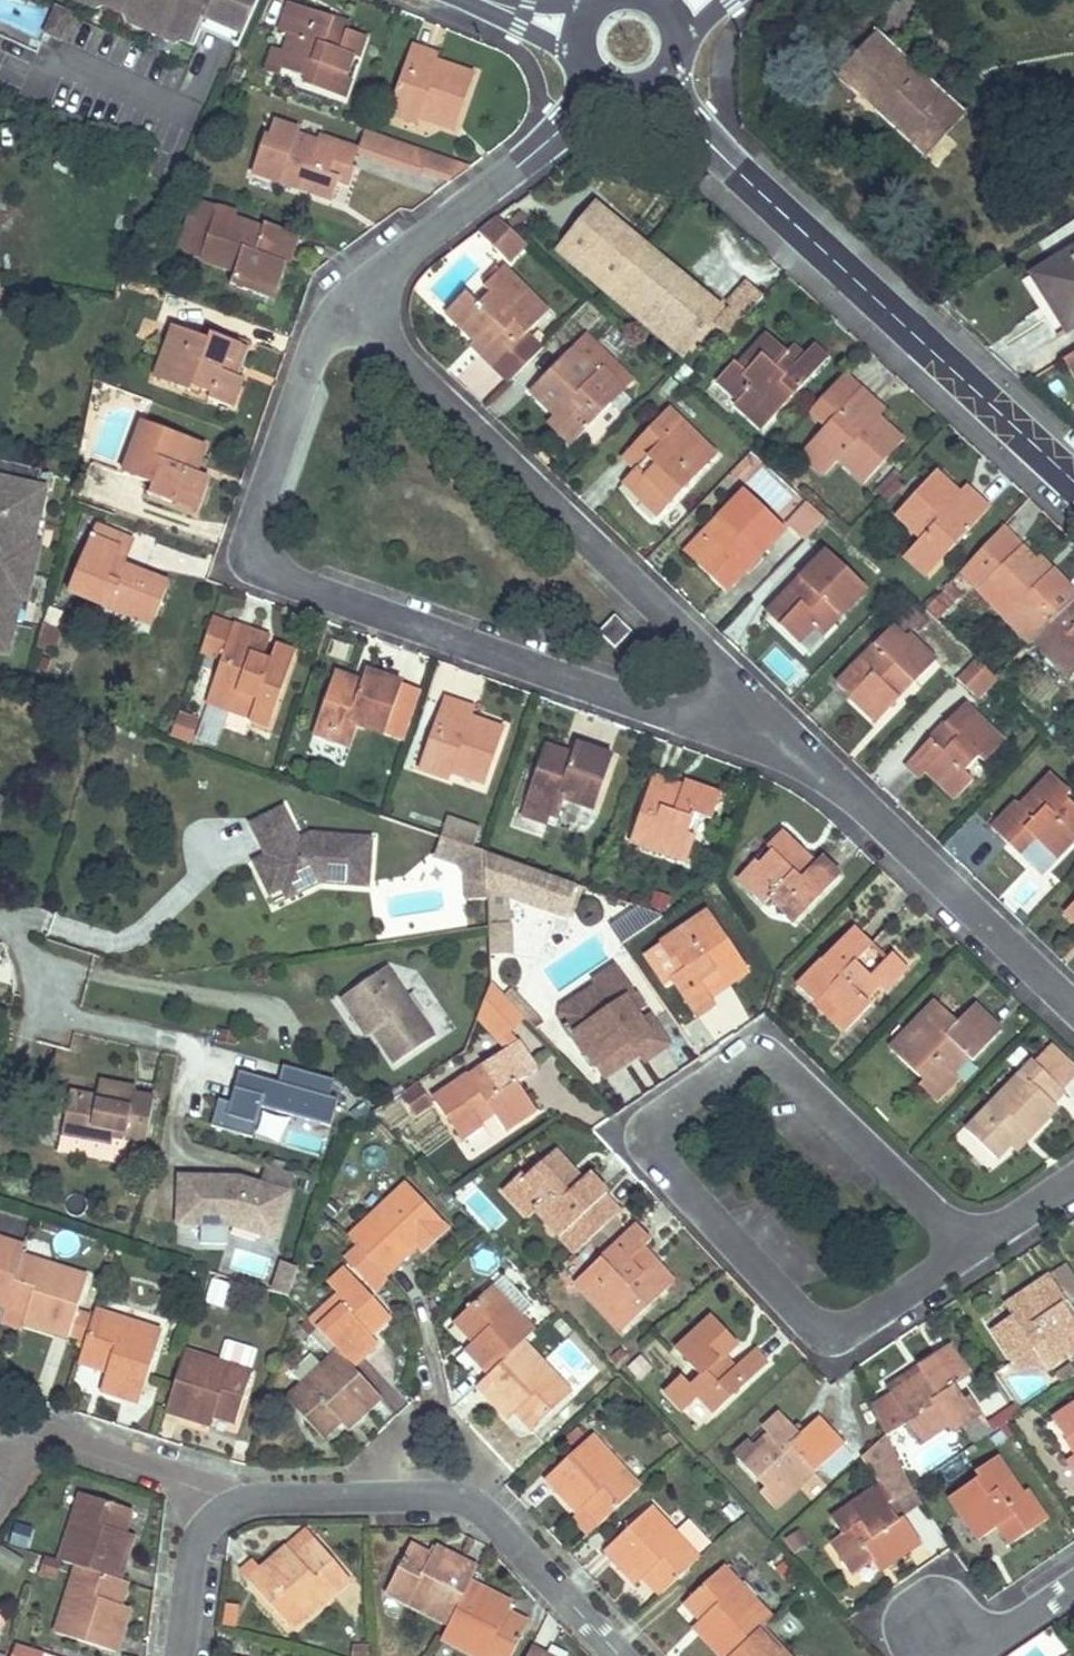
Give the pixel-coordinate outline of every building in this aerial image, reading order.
[(96,10),(99,3),(91,0),(75,0),(96,10)] [(141,22),(144,15),(173,27),(169,35),(178,39),(195,47),(200,37),(207,21),(214,6),(225,11),(230,0),(91,0),(99,3),(132,18),(141,22)] [(225,11),(214,6),(207,21),(245,38),(262,0),(230,0),(225,11)] [(360,58),(366,37),(348,30),(345,36),(331,31),(335,20),(290,5),(281,32),(292,37),(287,52),(281,69),(307,79),(305,85),(345,100),(352,80),(350,79),(358,57),(360,58)] [(73,14),(57,7),(46,32),(61,39),(73,14)] [(173,27),(144,15),(141,22),(132,18),(129,25),(175,45),(178,39),(169,35),(173,27)] [(966,112),(935,84),(932,88),(893,53),(896,50),(898,48),(879,31),(836,76),(924,158),(966,112)] [(951,48),(933,31),(925,39),(943,56),(951,48)] [(281,69),(287,52),(275,48),(266,72),(278,76),(281,69)] [(457,129),(476,76),(438,61),(433,72),(425,69),(431,55),(412,48),(395,96),(404,99),(398,115),(421,123),(424,117),(457,129)] [(935,84),(898,48),(896,50),(893,53),(932,88),(935,84)] [(398,115),(404,99),(395,96),(389,111),(398,115)] [(298,136),(302,128),(275,118),(270,134),(267,133),(253,171),(284,182),(287,175),(307,183),(305,189),(333,198),(339,182),(345,165),(353,168),(360,149),(320,135),(316,143),(298,136)] [(423,171),(419,147),(367,129),(360,149),(423,171)] [(442,177),(462,162),(419,147),(423,171),(442,177)] [(452,181),(472,165),(462,162),(442,177),(452,181)] [(347,185),(353,168),(345,165),(339,182),(341,183),(347,185)] [(305,189),(307,183),(287,175),(284,182),(305,189)] [(293,255),(300,237),(265,224),(263,231),(234,220),(237,214),(198,200),(179,251),(235,272),(231,283),(256,293),(259,285),(275,292),(285,262),(273,257),(276,250),(277,248),(293,255)] [(619,282),(648,247),(597,207),(569,240),(619,282)] [(496,248),(508,235),(501,227),(488,239),(496,248)] [(505,257),(517,244),(516,243),(508,235),(496,248),(505,257)] [(619,282),(569,240),(560,251),(610,293),(619,282)] [(721,309),(648,247),(619,282),(692,343),(721,309)] [(293,255),(277,248),(276,250),(273,257),(285,262),(290,264),(293,255)] [(1032,276),(1056,314),(1057,315),(1066,331),(1073,326),(1073,250),(1032,276)] [(527,333),(548,312),(504,268),(483,288),(489,294),(479,304),(468,293),(447,313),(476,341),(482,335),(482,336),(491,344),(481,353),(511,383),(544,349),(527,333)] [(749,280),(728,302),(732,306),(745,317),(765,295),(749,280)] [(683,353),(692,343),(619,282),(610,293),(683,353)] [(275,292),(259,285),(256,293),(271,299),(272,299),(275,292)] [(9,292),(0,290),(0,307),(7,308),(9,292)] [(732,306),(717,323),(729,334),(745,317),(732,306)] [(1066,331),(1057,315),(1056,314),(1045,320),(1054,338),(1066,331)] [(234,361),(239,346),(240,344),(211,333),(208,340),(174,328),(156,379),(190,392),(192,387),(212,395),(210,399),(233,408),(244,379),(237,376),(234,375),(224,371),(222,370),(225,360),(227,360),(233,363),(234,361)] [(491,344),(482,336),(482,335),(476,341),(472,345),(473,346),(481,353),(491,344)] [(583,357),(594,345),(586,336),(574,347),(583,357)] [(761,431),(829,359),(815,346),(806,355),(796,367),(787,360),(787,359),(789,356),(768,336),(755,349),(760,355),(744,371),(734,363),(717,380),(739,400),(734,404),(761,431)] [(237,376),(248,347),(240,344),(239,346),(234,361),(233,363),(227,360),(225,360),(222,370),(224,371),(234,375),(237,376)] [(806,355),(797,347),(789,356),(787,359),(787,360),(796,367),(806,355)] [(1070,393),(1073,390),(1073,351),(1052,365),(1070,393)] [(636,397),(628,389),(624,391),(604,370),(595,377),(570,352),(530,392),(556,418),(557,418),(564,426),(557,432),(571,446),(612,404),(621,413),(636,397)] [(633,383),(612,361),(611,362),(604,370),(624,391),(628,389),(633,383)] [(683,386),(695,373),(686,365),(673,378),(683,386)] [(864,484),(904,441),(877,416),(868,408),(875,401),(861,388),(845,373),(810,411),(826,426),(822,430),(828,436),(829,436),(816,450),(815,450),(816,451),(833,467),(839,461),(864,484)] [(883,409),(875,401),(868,408),(877,416),(884,410),(883,409)] [(667,507),(717,456),(669,409),(636,444),(637,445),(648,456),(638,467),(637,468),(623,482),(644,503),(646,502),(654,493),(655,495),(667,507)] [(557,432),(564,426),(557,418),(556,418),(550,424),(549,424),(557,432)] [(189,469),(192,460),(199,463),(201,464),(208,446),(143,420),(124,473),(153,485),(150,494),(174,503),(177,492),(177,491),(200,500),(209,478),(198,473),(197,473),(189,469)] [(1067,423),(1063,429),(1073,439),(1073,429),(1067,423)] [(833,467),(816,451),(815,450),(816,450),(829,436),(828,436),(822,430),(802,452),(801,453),(802,453),(826,476),(827,475),(833,467)] [(648,456),(637,445),(636,444),(624,455),(637,468),(638,467),(648,456)] [(33,468),(0,460),(0,617),(5,618),(10,596),(19,598),(32,543),(25,541),(30,520),(29,519),(22,518),(29,485),(33,468)] [(198,473),(201,464),(199,463),(192,460),(189,469),(197,473),(198,473)] [(884,497),(902,476),(896,470),(877,491),(884,497)] [(950,552),(991,508),(977,495),(970,502),(969,503),(961,494),(936,471),(897,514),(922,538),(913,548),(927,562),(944,546),(945,547),(950,552)] [(30,520),(38,487),(29,485),(22,518),(29,519),(30,520)] [(977,495),(968,487),(961,494),(969,503),(970,502),(977,495)] [(734,584),(786,530),(745,490),(699,537),(706,543),(708,545),(693,560),(711,579),(713,577),(721,571),(734,584)] [(200,500),(177,491),(177,492),(174,503),(196,511),(200,502),(200,500)] [(667,507),(655,495),(654,493),(646,502),(644,503),(658,517),(667,507)] [(799,540),(823,524),(806,498),(782,513),(799,540)] [(32,543),(37,521),(30,520),(25,541),(32,543)] [(166,592),(133,577),(135,570),(125,566),(118,563),(120,556),(128,560),(137,541),(98,525),(70,592),(132,618),(133,617),(137,608),(156,617),(166,592)] [(988,579),(1021,547),(1003,528),(959,571),(978,590),(988,579)] [(693,560),(708,545),(706,543),(699,537),(685,552),(686,553),(693,560)] [(929,574),(950,552),(945,547),(944,546),(927,562),(913,548),(905,556),(926,577),(927,576),(929,574)] [(1073,602),(1073,590),(1053,569),(1047,574),(1034,561),(1021,547),(988,579),(997,588),(1014,606),(1015,606),(1002,618),(1030,646),(1035,640),(1073,602)] [(823,637),(868,589),(826,550),(767,612),(801,644),(814,629),(823,637)] [(125,566),(128,560),(120,556),(118,563),(125,566)] [(1053,569),(1040,556),(1035,560),(1034,561),(1047,574),(1053,569)] [(169,585),(137,571),(135,570),(133,577),(166,592),(167,590),(169,585)] [(734,584),(721,571),(713,577),(711,579),(725,592),(734,584)] [(1014,606),(997,588),(988,579),(978,590),(976,591),(1002,618),(1014,606)] [(930,613),(946,620),(958,592),(942,585),(930,613)] [(14,620),(19,598),(10,596),(5,618),(14,620)] [(1035,640),(1049,654),(1045,657),(1066,678),(1073,670),(1073,602),(1035,640)] [(57,632),(64,612),(52,606),(43,626),(57,632)] [(915,683),(935,663),(908,636),(913,631),(918,636),(930,623),(913,607),(876,645),(882,652),(869,664),(863,658),(839,684),(850,696),(857,689),(869,702),(864,709),(878,723),(901,699),(896,694),(911,680),(915,683)] [(151,627),(156,617),(137,608),(133,617),(132,618),(151,627)] [(631,631),(616,616),(599,633),(616,648),(631,631)] [(223,659),(234,627),(234,625),(214,617),(214,618),(202,651),(223,659)] [(269,728),(297,652),(279,644),(272,664),(262,660),(251,655),(258,635),(258,634),(234,625),(234,627),(223,659),(208,702),(232,711),(237,700),(258,709),(254,721),(269,728)] [(262,660),(271,638),(269,638),(258,634),(258,635),(251,655),(262,660)] [(994,675),(978,659),(959,679),(975,694),(994,675)] [(403,740),(421,691),(368,671),(363,683),(337,673),(320,718),(330,722),(325,736),(324,737),(352,747),(363,717),(370,719),(367,726),(403,740)] [(994,675),(975,694),(979,698),(998,679),(997,678),(994,675)] [(485,786),(506,727),(469,713),(467,720),(466,722),(457,719),(462,705),(445,699),(426,753),(434,756),(429,771),(428,773),(450,782),(453,774),(485,786)] [(986,762),(1005,743),(965,704),(905,765),(919,779),(926,772),(955,800),(974,780),(965,772),(979,757),(986,762)] [(469,713),(471,708),(462,705),(457,719),(466,722),(467,720),(469,713)] [(206,707),(196,739),(215,745),(225,713),(206,707)] [(178,713),(172,739),(193,744),(199,717),(178,713)] [(325,736),(330,722),(320,718),(314,734),(324,737),(325,736)] [(595,811),(614,757),(578,745),(574,755),(547,746),(525,807),(559,819),(565,800),(595,811)] [(429,771),(434,756),(426,753),(420,770),(428,773),(429,771)] [(1065,796),(1070,791),(1051,774),(1020,806),(1015,802),(991,827),(1024,859),(1032,850),(1025,843),(1032,836),(1055,857),(1073,837),(1073,805),(1065,796)] [(690,835),(699,812),(713,818),(721,795),(687,781),(685,786),(681,795),(669,790),(672,782),(655,776),(631,843),(688,864),(698,838),(690,835)] [(681,795),(685,786),(672,782),(669,790),(681,795)] [(286,806),(251,823),(267,855),(285,890),(316,874),(324,875),(323,884),(372,887),(375,837),(312,833),(302,838),(286,806)] [(467,841),(473,826),(449,817),(443,832),(467,841)] [(795,921),(841,874),(823,857),(816,863),(809,870),(798,858),(804,852),(784,831),(767,847),(771,852),(759,863),(756,860),(739,877),(762,901),(770,894),(795,921)] [(581,885),(487,852),(489,930),(489,952),(509,951),(507,893),(570,915),(581,885)] [(809,870),(816,863),(804,852),(798,858),(809,870)] [(267,855),(257,860),(279,905),(323,884),(324,875),(316,874),(285,890),(267,855)] [(666,915),(634,904),(631,914),(655,922),(666,915)] [(749,971),(709,910),(660,943),(672,960),(677,956),(687,971),(674,979),(698,1017),(715,1006),(709,997),(749,971)] [(884,990),(907,968),(893,953),(886,960),(870,945),(858,934),(853,929),(798,985),(807,993),(844,1031),(869,1005),(866,1001),(880,987),(884,990)] [(662,1040),(639,1004),(632,1008),(626,999),(638,992),(650,984),(638,966),(614,982),(611,977),(570,1004),(589,1034),(582,1038),(608,1077),(662,1040)] [(430,1040),(382,970),(337,1001),(347,1016),(353,1012),(369,1036),(391,1067),(430,1040)] [(661,1000),(650,984),(638,992),(649,1008),(661,1000)] [(501,996),(487,985),(477,1011),(504,1040),(515,1030),(528,1019),(522,1012),(501,996)] [(501,996),(522,1012),(528,1019),(535,1027),(543,1021),(505,990),(501,996)] [(972,1059),(1001,1030),(975,1004),(957,1022),(936,1001),(891,1047),(925,1081),(931,1077),(945,1090),(958,1077),(953,1073),(968,1056),(972,1059)] [(589,1034),(570,1004),(543,1021),(535,1027),(559,1052),(582,1038),(589,1034)] [(369,1036),(353,1012),(347,1016),(364,1040),(369,1036)] [(523,1041),(515,1030),(504,1040),(512,1048),(523,1041)] [(535,1111),(516,1080),(539,1065),(523,1041),(512,1048),(434,1100),(445,1118),(449,1115),(465,1140),(498,1118),(506,1130),(535,1111)] [(1051,1042),(1050,1043),(1034,1060),(1065,1090),(1073,1081),(1073,1065),(1051,1042)] [(1059,1108),(1054,1103),(1065,1090),(1034,1060),(967,1128),(997,1157),(1010,1145),(1025,1129),(1027,1131),(1032,1136),(1059,1108)] [(273,1080),(233,1069),(224,1100),(213,1097),(205,1124),(247,1136),(256,1105),(325,1125),(332,1098),(324,1095),(329,1078),(278,1063),(273,1080)] [(945,1090),(931,1077),(925,1081),(924,1083),(923,1085),(937,1099),(938,1097),(944,1091),(945,1090)] [(147,1145),(155,1101),(134,1097),(136,1089),(101,1082),(97,1098),(72,1092),(62,1135),(113,1145),(115,1130),(127,1132),(126,1140),(147,1145)] [(430,1105),(418,1087),(405,1096),(416,1114),(430,1105)] [(1017,1151),(1032,1136),(1027,1131),(1025,1129),(1010,1145),(1017,1151)] [(560,1236),(607,1192),(591,1176),(585,1181),(578,1187),(567,1176),(573,1170),(555,1150),(523,1179),(520,1174),(502,1190),(526,1216),(535,1209),(560,1236)] [(298,1175),(269,1167),(263,1185),(293,1194),(298,1175)] [(578,1187),(585,1181),(573,1170),(567,1176),(578,1187)] [(243,1179),(183,1177),(181,1225),(205,1226),(204,1245),(230,1246),(230,1227),(235,1227),(279,1240),(293,1194),(263,1185),(262,1185),(261,1190),(250,1187),(251,1181),(243,1179)] [(262,1185),(251,1181),(250,1187),(261,1190),(262,1185)] [(447,1227),(407,1185),(363,1225),(370,1233),(371,1234),(358,1247),(359,1249),(363,1253),(382,1274),(384,1276),(398,1263),(391,1257),(392,1256),(411,1239),(417,1246),(421,1251),(447,1227)] [(358,1247),(371,1234),(370,1233),(363,1225),(349,1237),(358,1247)] [(619,1332),(674,1281),(655,1260),(642,1272),(630,1259),(643,1247),(652,1239),(639,1225),(574,1283),(619,1332)] [(22,1256),(25,1246),(0,1238),(0,1306),(5,1308),(22,1256)] [(398,1263),(417,1246),(411,1239),(392,1256),(391,1257),(398,1263)] [(655,1260),(643,1247),(630,1259),(642,1272),(655,1260)] [(359,1249),(349,1259),(371,1284),(382,1274),(363,1253),(359,1249)] [(70,1339),(90,1278),(22,1256),(5,1308),(27,1315),(38,1319),(35,1327),(70,1339)] [(285,1299),(297,1270),(281,1263),(269,1292),(285,1299)] [(1066,1265),(1053,1273),(1072,1301),(1073,1299),(1073,1278),(1066,1265)] [(341,1295),(357,1281),(347,1269),(331,1283),(341,1295)] [(382,1274),(371,1284),(378,1292),(390,1282),(384,1276),(382,1274)] [(1064,1305),(1067,1302),(1050,1275),(1015,1298),(1027,1315),(1026,1315),(1016,1322),(1013,1316),(993,1329),(1016,1363),(1038,1350),(1049,1368),(1073,1352),(1073,1322),(1064,1305)] [(534,1329),(520,1316),(531,1305),(503,1276),(492,1286),(491,1285),(454,1321),(474,1341),(465,1350),(488,1374),(523,1340),(534,1329)] [(369,1335),(390,1316),(357,1281),(341,1295),(311,1322),(339,1352),(353,1367),(378,1344),(369,1335)] [(1027,1315),(1015,1298),(1006,1305),(1013,1316),(1016,1322),(1026,1315),(1027,1315)] [(139,1403),(162,1333),(96,1312),(80,1363),(107,1372),(101,1391),(139,1403)] [(35,1327),(38,1319),(27,1315),(25,1324),(35,1327)] [(713,1414),(767,1365),(754,1350),(731,1370),(720,1358),(737,1343),(713,1316),(676,1348),(700,1376),(690,1385),(683,1378),(667,1392),(682,1410),(698,1396),(713,1414)] [(572,1332),(560,1320),(554,1325),(566,1337),(572,1332)] [(571,1390),(523,1340),(488,1374),(475,1386),(500,1412),(502,1411),(509,1405),(516,1412),(531,1429),(571,1390)] [(220,1362),(185,1351),(166,1413),(201,1424),(205,1414),(205,1413),(214,1416),(236,1424),(252,1373),(248,1372),(255,1351),(227,1341),(220,1362)] [(981,1413),(971,1396),(964,1400),(955,1386),(970,1376),(949,1345),(888,1386),(911,1421),(905,1423),(919,1445),(950,1425),(953,1431),(962,1425),(981,1413)] [(355,1424),(383,1398),(353,1367),(339,1352),(323,1366),(312,1354),(291,1373),(302,1385),(287,1399),(323,1438),(340,1423),(349,1416),(355,1424)] [(653,1369),(641,1355),(628,1367),(640,1380),(653,1369)] [(1070,1364),(1057,1373),(1062,1382),(1073,1375),(1073,1371),(1070,1364)] [(508,1419),(516,1412),(509,1405),(502,1411),(500,1412),(508,1420),(508,1419)] [(1053,1418),(1067,1439),(1072,1436),(1073,1440),(1073,1405),(1053,1418)] [(210,1427),(214,1416),(205,1413),(205,1414),(201,1424),(210,1427)] [(993,1432),(981,1413),(962,1425),(963,1425),(974,1444),(991,1433),(993,1432)] [(832,1478),(854,1458),(817,1418),(799,1434),(781,1414),(764,1429),(770,1435),(755,1448),(749,1443),(735,1456),(764,1487),(770,1483),(786,1501),(798,1490),(794,1485),(812,1470),(815,1473),(822,1467),(832,1478)] [(355,1424),(349,1416),(340,1423),(346,1431),(355,1424)] [(640,1486),(592,1435),(545,1478),(571,1505),(578,1499),(585,1507),(600,1523),(640,1486)] [(894,1466),(885,1451),(868,1462),(878,1476),(894,1466)] [(1022,1495),(996,1458),(976,1472),(980,1478),(950,1497),(978,1539),(1001,1525),(1012,1543),(1048,1519),(1029,1491),(1022,1495)] [(786,1501),(770,1483),(764,1487),(761,1490),(762,1491),(777,1508),(779,1507),(786,1501)] [(922,1542),(905,1517),(899,1520),(888,1504),(893,1500),(881,1484),(832,1518),(842,1533),(831,1541),(854,1574),(873,1561),(880,1557),(886,1567),(922,1542)] [(126,1533),(133,1511),(83,1494),(61,1560),(63,1560),(78,1566),(121,1580),(132,1547),(124,1544),(122,1543),(126,1533)] [(600,1523),(585,1507),(578,1499),(571,1505),(578,1514),(572,1519),(587,1535),(600,1523)] [(659,1499),(652,1506),(675,1528),(683,1520),(659,1499)] [(740,1513),(728,1501),(721,1508),(732,1520),(740,1513)] [(677,1535),(653,1510),(607,1552),(631,1577),(638,1571),(643,1577),(660,1595),(699,1559),(712,1546),(690,1522),(677,1535)] [(11,1545),(27,1549),(32,1530),(16,1526),(11,1545)] [(295,1556),(315,1539),(306,1529),(304,1531),(288,1546),(286,1547),(294,1557),(295,1556)] [(132,1547),(136,1537),(128,1533),(126,1533),(122,1543),(124,1544),(132,1547)] [(350,1580),(315,1539),(295,1556),(294,1557),(286,1547),(260,1569),(249,1578),(247,1579),(292,1631),(350,1580)] [(448,1624),(470,1581),(477,1568),(444,1551),(439,1560),(431,1555),(410,1545),(386,1592),(448,1624)] [(439,1560),(444,1551),(436,1547),(431,1555),(439,1560)] [(17,1575),(24,1559),(1,1549),(0,1553),(0,1568),(17,1575)] [(56,1579),(63,1560),(61,1560),(49,1556),(42,1574),(56,1579)] [(798,1574),(783,1557),(772,1567),(787,1583),(798,1574)] [(880,1571),(886,1567),(880,1557),(873,1561),(880,1571)] [(249,1578),(260,1569),(253,1561),(241,1572),(247,1579),(249,1578)] [(129,1619),(120,1615),(118,1615),(122,1605),(130,1583),(121,1580),(78,1566),(56,1632),(117,1652),(129,1619)] [(724,1568),(685,1604),(701,1621),(709,1629),(708,1629),(701,1635),(720,1655),(730,1655),(761,1627),(770,1618),(724,1568)] [(637,1584),(643,1577),(638,1571),(631,1577),(637,1584)] [(509,1614),(498,1608),(503,1599),(470,1581),(448,1624),(441,1638),(474,1655),(511,1655),(528,1624),(509,1614)] [(514,1607),(503,1599),(498,1608),(509,1614),(514,1607)] [(132,1610),(122,1605),(118,1615),(120,1615),(129,1619),(132,1610)] [(709,1629),(701,1621),(694,1628),(701,1635),(708,1629),(709,1629)] [(761,1627),(730,1655),(789,1655),(761,1627)] [(17,1644),(13,1655),(39,1655),(40,1651),(17,1644)] [(451,1650),(443,1646),(438,1655),(448,1655),(451,1650)] [(531,1647),(527,1655),(548,1655),(531,1647)]
